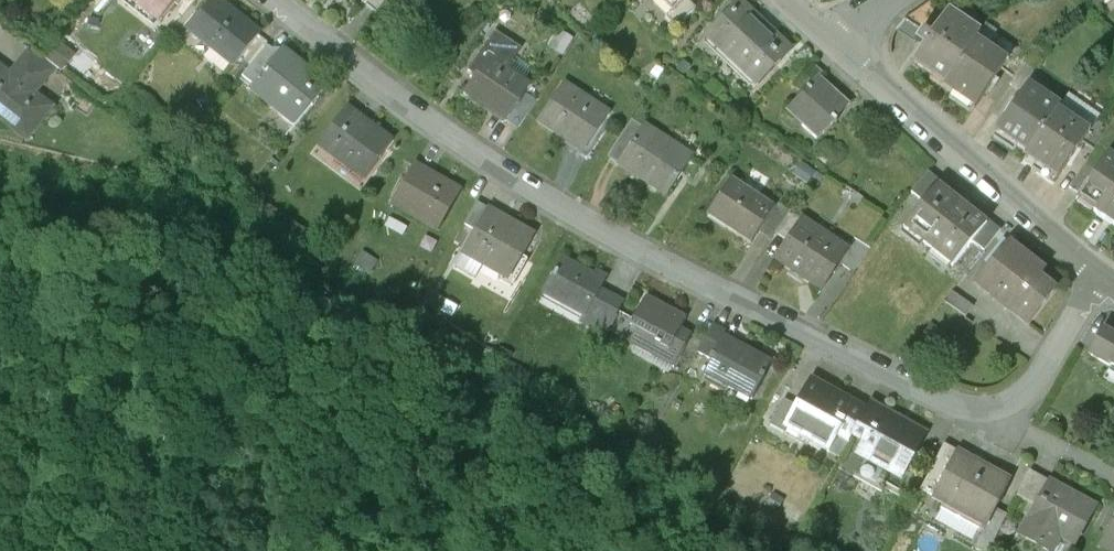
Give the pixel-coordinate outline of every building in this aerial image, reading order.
[(164,24),(184,0),(134,0),(164,24)] [(372,6),(381,13),(392,0),(377,0),(375,2),(372,6)] [(671,12),(673,13),(687,0),(659,0),(671,12)] [(673,13),(671,12),(666,17),(677,28),(692,13),(696,8),(688,0),(687,0),(673,13)] [(738,0),(737,0),(727,10),(730,13),(707,37),(733,61),(764,27),(738,0)] [(1099,9),(1100,9),(1098,4),(1106,0),(1094,0),(1099,9)] [(263,40),(218,3),(191,35),(236,72),(263,40)] [(950,13),(916,63),(947,85),(978,40),(982,35),(950,13)] [(921,43),(930,27),(910,15),(900,31),(921,43)] [(791,52),(764,27),(733,61),(760,86),(791,52)] [(947,85),(945,87),(977,109),(1004,71),(1010,62),(978,40),(947,85)] [(58,43),(46,59),(64,73),(77,58),(58,43)] [(1010,62),(1004,71),(1016,80),(1028,63),(1032,58),(1019,49),(1010,62)] [(54,74),(30,54),(21,66),(45,85),(54,74)] [(267,56),(245,84),(255,92),(277,64),(267,56)] [(328,92),(283,56),(277,64),(255,92),(300,128),(328,92)] [(532,87),(490,59),(468,92),(509,120),(527,94),(532,87)] [(1016,80),(1012,86),(1024,94),(1031,84),(1040,72),(1028,63),(1016,80)] [(11,78),(0,69),(0,122),(27,144),(53,111),(35,97),(45,85),(21,66),(11,78)] [(813,67),(796,88),(797,89),(798,88),(804,94),(819,78),(820,78),(823,76),(813,67)] [(820,78),(819,78),(804,94),(793,107),(794,108),(794,107),(807,119),(801,126),(803,127),(803,126),(818,140),(817,140),(818,141),(835,123),(836,123),(838,121),(830,113),(843,98),(842,97),(841,98),(820,78)] [(1024,94),(998,132),(1029,154),(1060,110),(1063,106),(1031,84),(1024,94)] [(610,115),(565,85),(540,122),(568,140),(573,133),(587,111),(605,123),(610,115)] [(527,94),(509,120),(520,127),(537,101),(527,94)] [(1029,154),(1028,156),(1060,179),(1092,132),(1060,110),(1029,154)] [(362,120),(350,111),(321,152),(366,185),(395,146),(361,122),(362,120)] [(605,123),(587,111),(573,133),(594,147),(608,125),(605,123)] [(632,119),(608,156),(620,164),(644,127),(632,119)] [(692,158),(644,127),(620,164),(652,185),(654,181),(671,191),(692,158)] [(1110,153),(1082,195),(1078,201),(1113,224),(1113,156),(1110,153)] [(1086,165),(1071,188),(1082,195),(1097,172),(1086,165)] [(462,195),(417,171),(394,209),(441,235),(462,195)] [(929,173),(911,193),(924,203),(938,186),(940,187),(942,184),(929,173)] [(777,207),(733,178),(709,215),(753,244),(764,227),(777,207)] [(940,187),(938,186),(924,203),(905,227),(953,266),(973,242),(987,225),(986,224),(940,187)] [(792,211),(780,203),(777,207),(764,227),(776,235),(792,211)] [(490,212),(478,205),(466,227),(478,234),(490,212)] [(804,219),(792,211),(776,235),(787,242),(802,221),(803,221),(804,219)] [(534,242),(504,225),(506,220),(490,212),(478,234),(464,259),(515,286),(525,268),(521,265),(534,242)] [(803,221),(802,221),(787,242),(775,261),(822,292),(840,265),(849,252),(848,251),(803,221)] [(989,221),(986,224),(987,225),(973,242),(984,251),(1001,230),(989,221)] [(869,250),(854,241),(848,251),(849,252),(840,265),(853,274),(869,250)] [(1008,242),(976,283),(1029,324),(1055,290),(1038,277),(1043,270),(1008,242)] [(594,277),(563,260),(545,293),(584,315),(586,316),(595,299),(606,280),(595,275),(594,277)] [(974,306),(952,292),(945,303),(967,318),(974,306)] [(595,299),(586,316),(584,315),(580,323),(594,331),(608,306),(595,299)] [(686,321),(646,299),(630,328),(637,331),(629,345),(663,364),(676,341),(686,321)] [(725,335),(711,327),(698,351),(712,359),(723,339),(725,335)] [(1104,329),(1089,354),(1109,366),(1111,363),(1113,364),(1113,335),(1104,329)] [(770,364),(723,339),(712,359),(713,360),(705,374),(753,400),(765,377),(764,376),(770,364)] [(686,346),(676,341),(663,364),(673,369),(686,346)] [(866,412),(834,395),(835,393),(811,381),(796,408),(786,426),(787,425),(805,435),(804,436),(828,450),(836,435),(849,442),(853,435),(866,412)] [(785,402),(772,426),(782,432),(786,426),(796,408),(785,402)] [(926,436),(870,405),(866,412),(853,435),(865,442),(859,454),(902,478),(926,436)] [(945,446),(921,492),(934,500),(959,454),(945,446)] [(1012,483),(959,454),(934,500),(987,528),(1012,483)] [(1050,483),(1031,473),(1018,497),(1037,507),(1050,483)] [(1094,506),(1050,483),(1037,507),(1022,536),(1042,547),(1050,530),(1075,543),(1094,506)]
